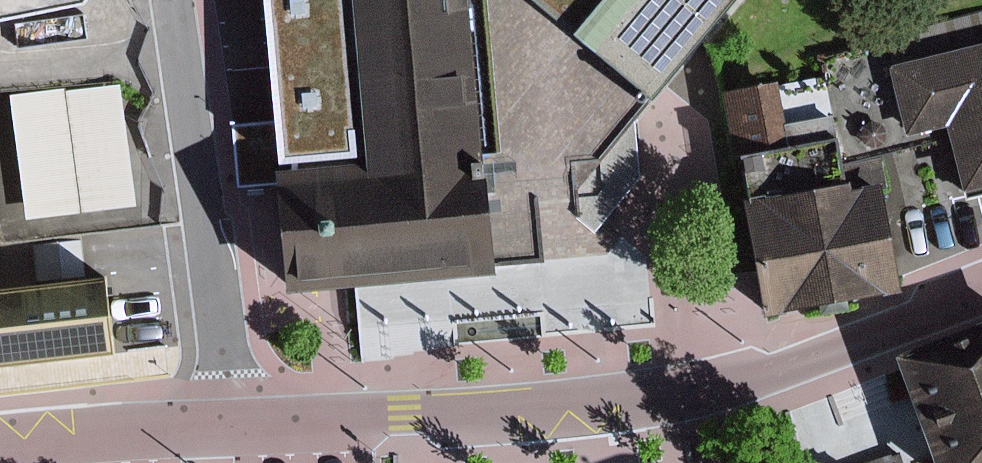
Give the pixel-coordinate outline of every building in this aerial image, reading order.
[(77,6),(82,0),(0,0),(0,21),(77,6)] [(277,121),(240,123),(245,186),(282,185),(288,294),(317,292),(496,277),(472,0),(268,0),(277,121)] [(650,92),(729,0),(540,0),(650,92)] [(884,66),(901,137),(939,128),(953,191),(981,184),(981,43),(884,66)] [(781,124),(773,81),(716,91),(728,158),(833,139),(828,116),(781,124)] [(61,91),(60,86),(4,93),(20,222),(132,207),(117,84),(61,91)] [(751,155),(731,158),(734,174),(754,170),(751,155)] [(838,184),(730,202),(749,317),(892,294),(874,185),(840,191),(838,184)] [(113,343),(102,282),(0,300),(0,362),(113,343)] [(935,462),(981,462),(981,334),(899,365),(935,462)]
